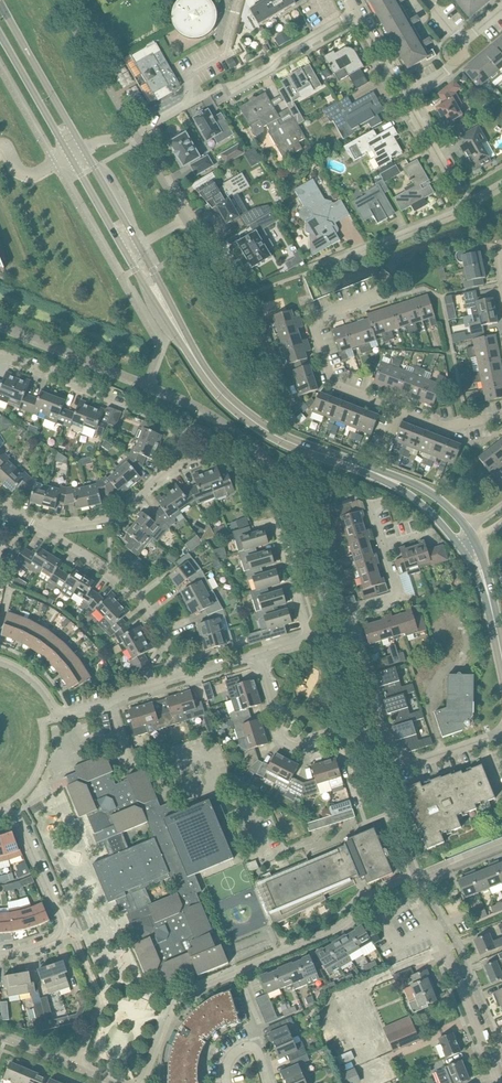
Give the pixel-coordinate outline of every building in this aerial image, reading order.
[(208,32),(210,30),(211,28),(212,26),(213,24),(214,22),(214,20),(214,18),(214,15),(214,13),(214,11),(209,3),(204,0),(185,0),(184,0),(183,1),(182,2),(181,2),(180,4),(178,6),(177,8),(176,11),(175,14),(175,16),(175,18),(175,21),(176,23),(177,25),(178,27),(179,29),(180,30),(182,32),(185,34),(188,35),(196,37),(205,34),(206,34),(207,33),(208,32)] [(293,0),(268,0),(261,4),(258,0),(246,0),(242,18),(248,30),(251,30),(259,25),(259,26),(296,4),(293,0)] [(370,3),(377,14),(401,0),(375,0),(370,3)] [(405,0),(401,0),(377,14),(383,25),(405,12),(400,3),(405,0)] [(472,0),(457,0),(456,1),(470,17),(480,9),(472,0)] [(480,9),(489,1),(488,0),(472,0),(480,9)] [(383,25),(389,36),(418,19),(417,17),(411,21),(405,12),(383,25)] [(389,36),(395,46),(418,34),(413,25),(419,21),(418,19),(389,36)] [(395,46),(402,57),(431,41),(430,39),(423,43),(418,34),(395,46)] [(494,46),(501,56),(501,39),(494,46)] [(431,41),(402,57),(408,69),(426,59),(427,61),(436,56),(433,50),(428,52),(425,46),(432,43),(431,41)] [(159,99),(181,86),(176,78),(156,43),(134,56),(144,74),(139,77),(143,84),(148,81),(159,99)] [(232,47),(236,55),(242,52),(238,44),(232,47)] [(498,71),(501,75),(501,56),(494,46),(484,54),(498,71)] [(334,51),(324,56),(334,74),(344,68),(353,83),(365,76),(360,69),(364,67),(354,49),(353,49),(351,48),(349,47),(346,47),(335,53),(334,51)] [(488,79),(498,71),(484,54),(474,62),(488,79)] [(474,62),(472,64),(465,70),(478,87),(488,79),(474,62)] [(278,90),(294,117),(300,114),(294,102),(302,97),(299,91),(309,85),(312,91),(322,86),(310,65),(300,70),(301,72),(291,77),(290,76),(281,81),(284,87),(278,90)] [(322,72),(325,79),(331,76),(327,69),(322,72)] [(460,88),(454,81),(439,94),(444,104),(436,108),(441,117),(440,119),(445,128),(452,124),(455,129),(466,123),(462,116),(462,115),(457,106),(462,104),(455,93),(460,88)] [(306,138),(298,124),(294,117),(280,125),(277,119),(280,118),(266,92),(239,107),(250,127),(250,126),(251,129),(251,130),(252,133),(253,135),(254,136),(257,137),(258,137),(263,135),(264,133),(264,131),(263,127),(267,125),(270,131),(268,132),(284,159),(302,149),(299,142),(306,138)] [(337,102),(323,110),(329,121),(334,118),(339,126),(342,124),(349,135),(370,123),(372,128),(382,122),(378,115),(376,116),(374,112),(382,107),(374,92),(341,110),(337,102)] [(495,106),(500,102),(497,98),(491,102),(495,106)] [(212,117),(208,110),(204,112),(203,110),(196,114),(198,116),(194,119),(207,141),(214,137),(218,144),(234,135),(224,118),(216,123),(213,119),(214,119),(213,117),(212,117)] [(369,141),(365,134),(343,146),(347,153),(348,153),(353,161),(372,151),(375,157),(373,158),(379,168),(392,160),(391,158),(400,153),(395,145),(398,144),(396,140),(394,140),(393,138),(398,135),(393,127),(369,141)] [(466,143),(460,146),(474,171),(491,161),(482,145),(487,142),(478,127),(462,136),(466,143)] [(213,166),(208,156),(201,160),(200,158),(186,133),(182,136),(181,133),(172,138),(173,141),(169,143),(175,152),(174,153),(178,158),(184,167),(190,164),(191,166),(196,176),(213,166)] [(220,155),(225,165),(245,153),(239,144),(220,155)] [(254,148),(245,153),(252,165),(261,160),(254,148)] [(394,198),(401,212),(413,205),(416,210),(426,204),(423,199),(435,193),(430,185),(427,187),(424,183),(429,180),(417,160),(404,167),(415,186),(394,198)] [(380,174),(383,179),(384,182),(399,173),(395,166),(380,174)] [(270,175),(267,169),(255,176),(258,182),(270,175)] [(214,208),(216,207),(216,206),(229,198),(231,197),(231,198),(256,184),(252,177),(247,180),(242,173),(223,184),(224,185),(218,189),(213,180),(216,178),(212,173),(192,184),(196,190),(209,205),(211,203),(214,208)] [(390,191),(384,182),(383,179),(376,183),(378,187),(368,193),(369,195),(355,203),(364,219),(372,214),(378,224),(388,218),(387,217),(393,213),(383,195),(390,191)] [(349,213),(341,199),(334,203),(332,203),(332,201),(325,199),(314,181),(297,194),(310,210),(311,211),(312,212),(313,213),(314,214),(314,215),(314,216),(314,217),(314,219),(313,220),(313,221),(312,221),(311,222),(310,223),(309,223),(308,223),(307,223),(306,223),(305,223),(304,222),(305,232),(305,233),(306,233),(306,234),(307,234),(308,235),(309,234),(311,257),(312,257),(312,253),(318,250),(319,251),(327,246),(326,245),(331,242),(332,243),(337,241),(336,239),(338,238),(340,241),(333,227),(334,226),(332,223),(349,213)] [(240,217),(229,198),(216,206),(216,207),(227,225),(231,223),(240,218),(240,217)] [(260,208),(254,209),(244,214),(249,224),(265,215),(260,208)] [(255,233),(238,243),(252,268),(271,257),(267,250),(273,246),(263,229),(278,221),(273,212),(250,226),(255,233)] [(462,263),(463,262),(465,269),(486,264),(485,259),(481,259),(480,252),(479,252),(478,245),(464,250),(459,251),(459,252),(458,253),(457,254),(457,255),(456,256),(456,257),(456,258),(457,259),(458,260),(458,261),(459,262),(460,262),(461,263),(462,263)] [(296,258),(286,264),(289,270),(304,262),(298,252),(294,255),(296,258)] [(486,264),(465,269),(467,281),(464,282),(465,289),(484,285),(482,278),(485,278),(484,270),(487,270),(486,264)] [(471,309),(473,315),(495,311),(493,298),(483,300),(482,297),(477,298),(476,291),(463,293),(464,298),(466,310),(471,309)] [(438,325),(428,295),(416,299),(423,321),(429,318),(432,327),(438,325)] [(446,305),(453,303),(452,296),(444,297),(446,305)] [(423,321),(416,299),(404,303),(413,333),(418,331),(416,323),(423,321)] [(413,333),(404,303),(392,307),(399,328),(405,326),(408,334),(413,333)] [(399,328),(392,307),(380,310),(389,340),(395,339),(392,331),(399,328)] [(380,310),(368,314),(376,340),(375,336),(381,334),(384,342),(389,340),(380,310)] [(292,311),(273,317),(277,329),(301,321),(300,318),(299,315),(294,317),(292,311)] [(495,311),(473,315),(474,322),(469,323),(471,335),(474,334),(484,332),(483,326),(498,323),(495,311)] [(369,319),(357,322),(367,352),(372,351),(369,342),(376,340),(368,314),(367,314),(369,319)] [(301,321),(277,329),(281,341),(299,335),(297,329),(303,327),(302,324),(301,321)] [(357,322),(345,326),(352,348),(359,346),(362,354),(367,352),(357,322)] [(352,348),(345,326),(333,330),(343,360),(348,358),(345,350),(352,348)] [(453,335),(452,335),(453,343),(466,340),(465,336),(464,333),(461,333),(453,335)] [(299,335),(281,341),(285,353),(309,345),(308,342),(307,342),(307,339),(302,341),(299,335)] [(467,353),(498,347),(495,335),(473,339),(474,346),(466,348),(467,353)] [(309,345),(285,353),(289,365),(307,359),(305,352),(310,351),(309,348),(310,348),(309,345)] [(500,360),(498,347),(467,353),(468,359),(477,357),(478,364),(500,360)] [(374,383),(386,388),(397,359),(392,357),(389,365),(382,362),(378,373),(374,383)] [(397,359),(386,388),(397,392),(406,371),(399,369),(402,361),(397,359)] [(500,360),(478,364),(479,371),(471,373),(472,378),(501,372),(501,368),(500,360)] [(295,384),(314,378),(310,365),(291,371),(295,384)] [(406,371),(397,392),(409,397),(420,368),(415,366),(412,374),(406,371)] [(420,368),(409,397),(421,401),(429,380),(422,378),(425,370),(420,368)] [(10,398),(17,379),(11,377),(12,374),(7,371),(2,382),(0,381),(0,394),(10,398)] [(472,378),(473,383),(481,382),(483,389),(501,385),(501,372),(472,378)] [(429,380),(421,401),(433,406),(444,377),(439,375),(436,383),(429,380)] [(318,390),(314,378),(295,384),(299,396),(318,390)] [(24,382),(17,379),(10,398),(8,404),(26,411),(32,397),(25,394),(31,381),(25,379),(24,382)] [(483,389),(484,396),(476,397),(477,403),(501,398),(501,385),(483,389)] [(35,411),(46,415),(53,396),(47,394),(48,391),(42,389),(38,399),(32,397),(26,411),(33,414),(35,411)] [(324,416),(331,397),(319,393),(312,412),(324,416)] [(60,399),(53,396),(46,415),(58,420),(56,423),(63,425),(69,411),(63,408),(66,398),(61,396),(60,399)] [(324,416),(336,421),(343,402),(331,397),(324,416)] [(69,411),(63,425),(82,432),(91,408),(85,405),(86,402),(81,400),(75,413),(69,411)] [(300,408),(305,404),(302,400),(297,405),(300,408)] [(336,421),(348,425),(355,407),(343,402),(336,421)] [(309,408),(305,404),(300,408),(304,412),(309,408)] [(94,435),(95,434),(102,437),(103,432),(107,422),(101,419),(105,409),(99,407),(98,410),(91,408),(82,432),(81,434),(82,434),(93,438),(94,435)] [(348,425),(359,430),(367,411),(355,407),(348,425)] [(379,416),(367,411),(359,430),(372,435),(379,416)] [(111,419),(107,428),(115,431),(119,422),(111,419)] [(139,440),(159,448),(161,442),(160,441),(162,436),(155,433),(158,426),(143,421),(140,428),(144,429),(139,440)] [(402,422),(395,441),(393,446),(400,449),(402,444),(407,446),(414,427),(402,422)] [(414,427),(407,446),(419,451),(426,432),(414,427)] [(438,436),(426,432),(419,451),(431,455),(438,436)] [(450,441),(438,436),(431,455),(442,460),(450,441)] [(156,454),(159,448),(139,440),(135,452),(132,451),(129,456),(142,466),(143,465),(146,457),(153,460),(155,454),(156,454)] [(450,441),(442,460),(455,464),(462,446),(450,441)] [(489,450),(501,466),(501,447),(499,443),(489,450)] [(479,458),(491,474),(501,466),(489,450),(479,458)] [(3,484),(17,469),(8,461),(10,459),(5,454),(0,457),(0,481),(3,484)] [(116,468),(118,471),(132,487),(137,482),(136,481),(141,477),(136,471),(142,466),(129,456),(116,468)] [(227,473),(221,476),(217,466),(211,468),(213,471),(206,473),(213,492),(216,500),(228,495),(228,494),(235,491),(228,472),(227,473)] [(18,487),(24,493),(32,479),(25,472),(22,475),(17,469),(3,484),(13,493),(18,487)] [(127,491),(132,487),(118,471),(109,479),(106,476),(102,480),(109,494),(116,488),(121,494),(126,490),(127,491)] [(189,488),(197,502),(203,499),(202,496),(213,492),(206,473),(200,476),(198,473),(193,475),(197,485),(189,488)] [(30,502),(43,506),(48,487),(36,483),(37,480),(32,479),(24,493),(32,495),(30,502)] [(97,485),(85,487),(89,507),(102,504),(100,496),(109,494),(102,480),(96,481),(97,485)] [(173,490),(168,494),(179,510),(189,503),(191,506),(197,502),(189,488),(183,493),(176,484),(172,487),(173,490)] [(57,502),(66,504),(67,488),(61,487),(60,490),(48,487),(43,506),(55,509),(57,502)] [(72,487),(67,488),(66,504),(75,502),(77,509),(89,507),(85,487),(73,490),(72,487)] [(155,512),(166,524),(170,528),(176,522),(175,521),(176,518),(182,514),(179,510),(168,494),(162,498),(160,495),(155,499),(162,507),(155,512)] [(343,523),(345,530),(363,524),(361,517),(364,516),(362,511),(353,514),(350,506),(336,511),(339,522),(341,523),(343,523)] [(140,518),(136,523),(151,536),(159,527),(161,529),(166,524),(155,512),(150,518),(142,511),(138,515),(140,518)] [(125,531),(129,535),(125,540),(124,540),(128,544),(125,546),(124,546),(137,557),(153,538),(151,536),(136,523),(131,528),(129,526),(125,531)] [(345,539),(346,543),(370,535),(368,530),(365,531),(363,524),(345,530),(347,537),(346,537),(345,539)] [(266,535),(264,531),(252,534),(250,527),(233,532),(239,551),(245,550),(256,547),(268,544),(268,542),(269,542),(267,535),(266,535)] [(350,547),(353,554),(371,548),(368,541),(371,540),(370,535),(346,543),(347,546),(349,547),(350,547)] [(200,537),(188,543),(192,549),(204,543),(200,537)] [(420,545),(413,548),(419,569),(420,568),(431,565),(437,563),(447,560),(443,545),(427,550),(424,541),(419,542),(420,545)] [(30,566),(41,572),(51,555),(45,552),(47,549),(42,546),(36,555),(24,547),(16,560),(29,568),(30,566)] [(258,554),(256,547),(245,550),(239,551),(244,572),(251,570),(251,571),(262,567),(274,564),(274,562),(275,562),(273,555),(272,555),(270,551),(258,554)] [(403,558),(395,561),(400,575),(407,572),(408,576),(421,572),(420,568),(419,569),(413,548),(406,550),(405,547),(400,548),(403,558)] [(373,555),(371,548),(353,554),(355,561),(353,561),(352,563),(353,567),(377,559),(376,554),(373,555)] [(189,553),(176,563),(180,569),(170,576),(173,581),(172,582),(176,587),(177,586),(178,587),(188,579),(201,569),(189,553)] [(50,582),(56,586),(64,572),(58,569),(64,559),(59,556),(57,559),(51,555),(41,572),(51,579),(49,582),(50,582)] [(358,571),(360,578),(378,572),(376,565),(379,564),(377,559),(353,567),(355,570),(356,571),(358,571)] [(163,563),(158,569),(162,572),(168,568),(163,563)] [(64,587),(74,593),(85,576),(79,573),(81,570),(76,567),(70,576),(64,572),(56,586),(62,590),(64,587)] [(277,575),(276,571),(264,574),(262,567),(251,571),(251,570),(244,572),(247,580),(253,578),(256,590),(257,591),(268,587),(280,584),(280,582),(281,582),(279,575),(277,575)] [(203,571),(201,569),(188,579),(193,587),(181,593),(184,597),(183,598),(186,605),(213,590),(203,571)] [(344,570),(335,572),(337,579),(346,577),(344,570)] [(380,579),(378,572),(360,578),(362,585),(361,585),(360,587),(360,588),(363,598),(378,594),(375,586),(385,583),(383,578),(380,579)] [(83,603),(89,606),(99,594),(92,590),(98,580),(93,577),(91,580),(85,576),(74,593),(85,600),(83,603)] [(50,582),(47,587),(53,590),(56,586),(50,582)] [(270,594),(268,587),(257,591),(256,590),(250,592),(256,612),(262,610),(263,610),(274,607),(286,604),(286,602),(287,602),(285,595),(283,595),(282,591),(270,594)] [(223,609),(213,590),(186,605),(190,612),(191,611),(194,616),(205,610),(208,616),(223,609)] [(96,609),(104,618),(119,604),(114,599),(116,597),(112,592),(104,600),(99,594),(89,606),(94,611),(96,609)] [(56,599),(51,595),(47,601),(53,604),(56,599)] [(124,609),(119,604),(104,618),(113,627),(110,629),(115,634),(127,624),(122,619),(130,611),(126,607),(124,609)] [(275,614),(274,607),(263,610),(262,610),(256,612),(259,619),(265,618),(268,629),(246,635),(249,645),(287,634),(285,625),(292,623),(290,618),(292,618),(290,611),(288,611),(288,610),(275,614)] [(407,613),(400,615),(405,633),(406,636),(426,630),(425,626),(422,616),(414,618),(411,608),(406,610),(407,613)] [(226,618),(223,609),(208,616),(210,622),(198,626),(199,631),(198,631),(200,638),(223,632),(220,620),(226,618)] [(8,644),(9,644),(19,616),(8,612),(3,631),(2,636),(6,638),(6,639),(6,640),(6,641),(6,642),(7,643),(8,644)] [(398,635),(405,633),(400,615),(393,617),(392,614),(387,616),(394,640),(398,639),(399,637),(398,635)] [(242,617),(244,623),(250,621),(248,615),(242,617)] [(28,620),(19,616),(9,644),(11,644),(13,644),(13,643),(14,643),(14,642),(15,641),(19,642),(28,620)] [(383,621),(376,623),(381,641),(388,639),(389,640),(391,641),(394,640),(387,616),(382,618),(383,621)] [(23,650),(24,651),(39,625),(29,620),(28,620),(19,642),(22,644),(22,645),(22,646),(22,647),(22,648),(22,649),(23,650)] [(374,643),(381,641),(376,623),(369,625),(368,622),(362,624),(367,638),(365,639),(366,644),(369,644),(370,648),(374,646),(375,645),(374,643)] [(123,642),(127,648),(144,639),(141,633),(144,631),(141,626),(131,631),(127,624),(115,634),(121,644),(123,642)] [(47,630),(39,625),(24,651),(25,651),(26,652),(27,652),(27,651),(28,651),(29,651),(29,650),(30,650),(30,649),(31,649),(34,651),(48,631),(47,630)] [(204,645),(205,650),(217,647),(219,654),(235,649),(229,630),(223,632),(200,638),(202,646),(204,645)] [(37,660),(38,660),(57,637),(48,631),(34,651),(38,653),(37,655),(36,655),(36,656),(36,657),(36,658),(37,659),(37,660)] [(48,662),(52,658),(65,644),(57,637),(38,660),(38,661),(39,661),(40,661),(41,661),(42,661),(43,661),(44,660),(45,659),(48,662)] [(148,645),(144,639),(127,648),(133,659),(130,661),(134,667),(135,671),(150,667),(147,660),(144,654),(153,648),(151,643),(148,645)] [(65,644),(52,658),(48,662),(51,665),(50,666),(50,667),(49,667),(49,668),(49,669),(49,670),(50,671),(50,672),(72,652),(65,644)] [(60,675),(65,671),(79,660),(76,656),(72,652),(50,672),(51,672),(51,673),(52,673),(53,673),(55,673),(56,673),(57,672),(60,675)] [(372,662),(373,662),(375,670),(389,666),(387,658),(372,662)] [(79,660),(65,671),(60,675),(62,678),(61,679),(61,680),(60,680),(60,681),(60,682),(60,683),(60,684),(60,685),(61,685),(85,669),(80,660),(79,660)] [(411,677),(416,676),(411,663),(407,664),(411,677)] [(380,680),(378,683),(380,687),(382,687),(386,699),(384,700),(384,701),(404,695),(415,691),(413,684),(402,687),(395,667),(386,670),(375,674),(378,673),(380,680)] [(85,669),(61,685),(61,686),(62,686),(62,687),(63,687),(64,687),(65,687),(66,687),(67,686),(68,686),(70,690),(74,687),(75,689),(88,681),(91,679),(92,678),(85,669)] [(434,713),(443,738),(454,734),(453,732),(460,729),(462,731),(466,726),(467,726),(468,726),(469,726),(470,726),(470,725),(471,724),(471,723),(471,722),(470,722),(470,721),(473,716),(474,676),(447,675),(447,708),(434,713)] [(237,692),(239,698),(257,692),(253,680),(240,684),(238,678),(239,678),(239,677),(226,681),(229,692),(229,693),(237,692)] [(209,682),(203,684),(205,691),(212,689),(209,682)] [(195,704),(191,691),(178,695),(184,713),(187,721),(206,715),(201,701),(201,702),(195,704)] [(261,705),(257,692),(239,698),(231,700),(235,711),(230,714),(232,721),(245,717),(250,715),(248,709),(261,705)] [(170,712),(164,714),(168,726),(179,723),(178,714),(184,713),(178,695),(166,699),(170,712)] [(410,714),(404,695),(384,701),(387,700),(389,707),(387,710),(388,714),(391,713),(395,726),(392,727),(412,722),(424,718),(422,710),(410,714)] [(168,726),(164,714),(157,716),(153,703),(141,707),(148,729),(155,727),(156,730),(168,726)] [(149,732),(148,729),(141,707),(128,710),(132,723),(126,725),(130,738),(149,732)] [(238,740),(246,737),(264,732),(260,719),(247,723),(245,717),(251,715),(250,715),(245,717),(232,721),(227,722),(228,727),(233,725),(238,740)] [(399,740),(402,748),(410,752),(433,745),(431,737),(419,741),(412,722),(392,727),(392,728),(395,727),(397,733),(395,737),(397,741),(399,740)] [(110,723),(102,724),(104,735),(112,734),(110,723)] [(240,747),(247,769),(258,760),(255,748),(268,744),(264,732),(246,737),(248,743),(240,747)] [(146,976),(152,974),(153,975),(161,979),(162,978),(165,984),(196,971),(198,976),(229,963),(228,960),(222,946),(216,948),(210,934),(213,932),(197,893),(202,891),(195,875),(234,859),(230,850),(238,847),(221,805),(213,808),(209,800),(175,814),(170,803),(170,805),(161,808),(145,769),(127,777),(128,780),(116,785),(111,773),(113,772),(106,754),(75,767),(74,767),(76,771),(76,772),(63,778),(63,779),(69,776),(72,784),(66,786),(79,818),(87,815),(101,848),(105,846),(110,857),(92,864),(109,903),(115,900),(120,912),(126,909),(140,942),(133,945),(146,976)] [(275,783),(287,759),(276,754),(269,766),(264,763),(264,762),(263,762),(257,774),(275,783)] [(275,783),(302,798),(303,783),(292,778),(299,765),(287,759),(275,783)] [(323,763),(331,788),(344,785),(336,759),(323,763)] [(331,788),(323,763),(311,767),(315,780),(303,784),(303,783),(302,798),(331,788)] [(423,839),(427,849),(444,843),(441,834),(450,831),(451,832),(461,828),(457,816),(466,812),(466,813),(476,810),(478,815),(492,809),(489,801),(495,798),(482,765),(471,770),(472,771),(463,774),(462,772),(455,774),(456,777),(453,778),(451,774),(441,778),(441,777),(421,785),(420,783),(403,790),(408,800),(409,800),(412,809),(408,811),(413,821),(414,821),(418,830),(421,829),(424,838),(423,839)] [(233,781),(240,775),(238,772),(234,772),(230,773),(233,781)] [(329,809),(331,816),(353,809),(350,800),(338,803),(339,806),(329,809)] [(353,809),(331,816),(334,824),(355,817),(353,809)] [(309,832),(334,824),(331,816),(307,824),(309,832)] [(383,850),(374,829),(361,834),(348,839),(352,848),(348,850),(346,845),(344,845),(345,846),(309,861),(307,856),(306,856),(308,861),(256,883),(274,925),(325,900),(321,891),(357,875),(358,878),(359,878),(357,871),(361,870),(367,884),(393,874),(384,851),(386,850),(385,849),(383,850)] [(13,832),(2,836),(9,860),(23,855),(20,849),(19,850),(13,832)] [(0,837),(0,862),(9,860),(2,836),(0,837)] [(256,860),(246,864),(249,872),(259,868),(256,860)] [(493,863),(501,883),(501,863),(500,864),(499,861),(493,863)] [(490,888),(501,883),(493,863),(488,865),(489,868),(483,871),(490,888)] [(18,878),(31,873),(28,867),(16,872),(18,878)] [(475,870),(470,872),(478,893),(490,888),(483,871),(477,873),(475,870)] [(466,898),(478,893),(470,872),(465,875),(466,878),(459,880),(466,898)] [(22,887),(35,882),(32,876),(20,881),(22,887)] [(17,882),(13,883),(15,889),(19,888),(22,887),(20,881),(17,882)] [(9,884),(4,885),(6,892),(11,890),(15,889),(13,883),(9,884)] [(32,907),(32,908),(38,926),(50,921),(43,903),(32,907)] [(26,930),(38,926),(32,908),(31,904),(20,908),(26,930)] [(499,911),(497,905),(491,907),(493,913),(499,911)] [(20,908),(9,910),(10,913),(13,932),(26,930),(20,908)] [(487,916),(485,910),(479,912),(481,918),(487,916)] [(0,914),(0,933),(13,932),(10,913),(0,914)] [(373,945),(373,944),(381,940),(372,926),(365,930),(362,925),(355,930),(355,931),(351,933),(360,949),(372,942),(373,945)] [(346,935),(339,939),(349,955),(360,949),(351,933),(347,936),(346,935)] [(480,955),(501,946),(501,938),(493,942),(489,934),(474,941),(480,955)] [(333,944),(328,947),(340,967),(352,960),(349,955),(339,939),(332,943),(333,944)] [(329,974),(340,967),(328,947),(324,950),(323,948),(316,953),(329,974)] [(298,962),(298,963),(307,984),(320,979),(310,956),(302,959),(303,960),(298,962)] [(492,983),(501,979),(501,959),(485,966),(492,983)] [(56,965),(51,967),(58,985),(60,991),(70,987),(68,982),(65,973),(68,972),(64,961),(56,964),(56,965)] [(298,963),(298,962),(293,964),(292,963),(285,966),(292,984),(295,989),(307,984),(298,963)] [(278,970),(273,972),(280,989),(292,984),(285,966),(278,969),(278,970)] [(46,967),(38,970),(42,981),(44,980),(47,989),(49,995),(60,991),(58,985),(51,967),(47,968),(46,967)] [(411,985),(417,999),(409,1003),(413,1013),(428,1007),(428,1005),(437,1001),(433,991),(435,990),(427,970),(411,976),(415,984),(411,985)] [(16,976),(20,995),(36,992),(34,983),(31,983),(29,972),(21,974),(21,975),(16,976)] [(260,976),(268,994),(280,989),(273,972),(269,974),(268,973),(260,976)] [(9,997),(20,995),(16,976),(11,977),(11,975),(2,977),(5,989),(7,988),(9,997)] [(241,996),(235,997),(235,998),(233,999),(231,990),(213,998),(197,1009),(184,1023),(179,1030),(173,1046),(172,1047),(168,1064),(168,1082),(195,1082),(195,1081),(194,1068),(197,1054),(201,1046),(203,1041),(205,1038),(208,1040),(212,1036),(210,1034),(214,1029),(216,1031),(222,1027),(220,1025),(225,1022),(228,1027),(236,1024),(235,1021),(238,1019),(239,1020),(239,1019),(240,1019),(241,1022),(248,1020),(241,996)] [(496,992),(496,993),(493,994),(497,1003),(500,1002),(501,1008),(501,990),(496,992)] [(75,994),(81,1007),(87,1004),(82,992),(75,994)] [(268,994),(255,999),(258,1005),(270,1000),(268,994)] [(42,1002),(45,1016),(52,1015),(49,1004),(47,997),(41,998),(42,1002)] [(258,1005),(261,1011),(273,1006),(270,1000),(258,1005)] [(1,1002),(2,1016),(2,1020),(9,1020),(8,1009),(7,1001),(1,1002)] [(49,1029),(45,1016),(42,1002),(34,1004),(35,1008),(33,1008),(36,1018),(37,1022),(33,1023),(36,1032),(44,1030),(49,1029)] [(273,1006),(261,1011),(263,1018),(275,1013),(273,1006)] [(263,1018),(266,1024),(276,1020),(278,1019),(275,1013),(263,1018)] [(294,1023),(291,1017),(288,1019),(278,1023),(280,1029),(269,1034),(273,1043),(274,1043),(275,1046),(293,1038),(288,1026),(294,1023)] [(386,1035),(393,1051),(420,1040),(413,1024),(386,1035)] [(439,1039),(446,1058),(461,1052),(453,1033),(439,1039)] [(291,1053),(293,1060),(307,1054),(304,1048),(298,1050),(293,1038),(275,1046),(276,1049),(275,1049),(279,1058),(291,1053)] [(286,1082),(289,1082),(304,1077),(310,1074),(305,1062),(310,1060),(307,1054),(293,1060),(296,1066),(280,1072),(284,1081),(285,1081),(286,1082)] [(463,1066),(462,1061),(451,1065),(446,1068),(436,1072),(440,1082),(459,1082),(461,1082),(471,1078),(468,1070),(465,1071),(463,1066)] [(23,1068),(11,1063),(4,1079),(14,1082),(16,1082),(23,1068)] [(34,1073),(23,1068),(16,1082),(30,1082),(34,1073)] [(46,1078),(34,1073),(30,1082),(44,1082),(46,1078)]
